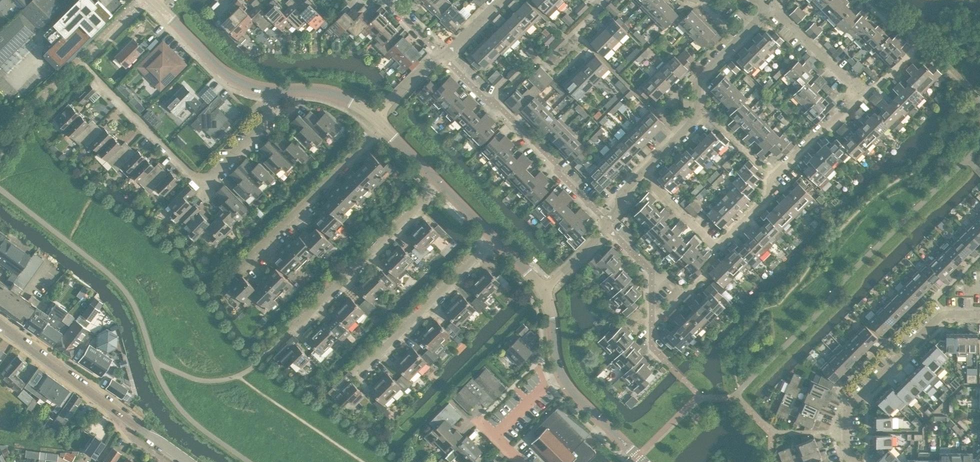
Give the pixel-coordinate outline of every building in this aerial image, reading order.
[(62,6),(68,0),(32,0),(0,33),(0,66),(39,27),(40,28),(62,6)] [(11,21),(21,11),(11,0),(1,0),(0,1),(0,10),(11,21)] [(22,9),(31,0),(12,0),(22,9)] [(105,22),(113,15),(98,0),(96,2),(94,0),(78,0),(44,34),(54,44),(44,54),(58,69),(105,22)] [(259,25),(248,14),(245,10),(247,8),(240,0),(237,0),(233,4),(237,8),(231,14),(246,30),(250,26),(254,30),(259,25)] [(276,25),(276,24),(265,13),(266,13),(262,10),(265,7),(258,0),(254,0),(251,3),(255,7),(248,14),(259,25),(264,30),(268,26),(272,29),(276,25)] [(294,24),(283,13),(279,9),(282,7),(276,0),(271,0),(268,3),(272,7),(266,13),(265,13),(276,24),(276,25),(281,29),(285,25),(289,29),(294,24)] [(311,24),(300,13),(301,13),(297,9),(300,6),(293,0),(288,0),(286,2),(290,6),(283,13),(294,24),(298,29),(303,25),(306,28),(311,24)] [(301,13),(300,13),(311,24),(316,29),(320,24),(324,28),(329,23),(314,9),(317,6),(311,0),(305,0),(303,2),(307,6),(301,13)] [(439,0),(422,0),(424,2),(423,3),(430,10),(439,0)] [(438,16),(452,3),(449,0),(439,0),(430,10),(434,14),(435,13),(438,16)] [(549,17),(557,9),(549,0),(533,0),(549,17)] [(565,0),(549,0),(557,9),(565,1),(565,0)] [(640,6),(648,14),(662,0),(646,0),(640,6)] [(670,7),(663,0),(662,0),(648,14),(656,21),(670,7)] [(821,8),(829,16),(845,0),(828,0),(821,8)] [(846,0),(845,0),(829,16),(837,24),(851,10),(846,5),(849,2),(846,0)] [(518,9),(533,23),(541,15),(526,1),(518,9)] [(584,2),(583,3),(575,11),(579,15),(589,6),(584,2)] [(620,11),(612,3),(610,2),(606,7),(615,16),(620,11)] [(440,20),(445,25),(459,11),(452,3),(438,16),(441,19),(440,20)] [(339,36),(344,31),(354,20),(348,13),(352,9),(347,4),(338,13),(340,16),(326,30),(331,35),(335,32),(339,36)] [(356,36),(361,31),(372,21),(372,20),(365,14),(369,10),(364,5),(355,14),(358,16),(354,20),(344,31),(348,36),(352,32),(356,36)] [(369,33),(373,37),(389,21),(383,14),(387,10),(381,5),(373,14),(375,17),(372,20),(372,21),(361,31),(366,36),(369,33)] [(798,6),(791,13),(789,15),(793,19),(802,10),(798,6)] [(664,29),(672,21),(672,20),(678,15),(670,7),(656,21),(664,29)] [(679,23),(687,31),(701,16),(693,8),(686,16),(681,11),(678,15),(672,20),(672,21),(677,25),(679,23)] [(518,9),(511,16),(525,31),(533,23),(518,9)] [(855,15),(851,10),(837,24),(845,32),(848,29),(865,12),(861,9),(855,15)] [(798,23),(798,22),(806,15),(802,10),(793,19),(798,23)] [(451,29),(454,32),(467,19),(459,11),(445,25),(449,30),(451,29)] [(868,16),(865,12),(848,29),(856,37),(870,23),(865,19),(868,16)] [(566,21),(570,17),(566,13),(562,18),(566,21)] [(246,30),(231,14),(224,21),(220,17),(215,22),(224,31),(226,28),(241,43),(246,38),(242,34),(246,30)] [(511,16),(503,24),(518,39),(525,31),(511,16)] [(687,31),(694,38),(709,24),(701,16),(687,31)] [(570,17),(566,21),(569,25),(574,21),(570,17)] [(604,25),(619,40),(627,32),(626,31),(621,26),(615,20),(612,17),(604,25)] [(619,17),(615,20),(621,26),(624,22),(619,17)] [(374,44),(384,55),(399,40),(396,37),(405,29),(400,24),(396,28),(389,21),(373,37),(378,41),(374,44)] [(629,28),(624,22),(621,26),(626,31),(629,28)] [(805,31),(809,35),(818,27),(814,23),(805,31)] [(856,37),(864,45),(881,29),(878,25),(875,28),(870,23),(856,37)] [(503,24),(496,31),(510,46),(518,39),(503,24)] [(709,24),(694,38),(702,47),(704,44),(709,49),(720,37),(718,35),(719,34),(709,24)] [(611,48),(619,40),(604,25),(597,33),(611,48)] [(809,35),(814,39),(822,31),(818,27),(809,35)] [(393,56),(397,60),(412,44),(406,38),(410,34),(405,29),(396,37),(399,40),(384,55),(389,60),(393,56)] [(872,53),(875,50),(886,40),(886,39),(881,35),(884,32),(881,29),(864,45),(872,53)] [(638,38),(641,35),(642,35),(636,30),(633,33),(638,38)] [(502,54),(510,46),(496,31),(488,39),(501,52),(500,52),(502,54)] [(756,36),(772,52),(784,40),(775,32),(771,36),(766,31),(762,35),(759,32),(756,36)] [(546,37),(551,41),(554,37),(550,33),(546,37)] [(611,48),(597,33),(589,41),(603,56),(611,48)] [(638,38),(644,44),(647,41),(642,35),(641,35),(638,38)] [(755,42),(751,46),(765,59),(772,52),(756,36),(752,39),(755,42)] [(889,36),(886,39),(886,40),(875,50),(883,58),(903,39),(900,36),(894,42),(889,36)] [(493,60),(500,52),(501,52),(488,39),(486,37),(478,45),(493,60)] [(547,45),(551,41),(546,37),(542,40),(547,45)] [(144,49),(133,39),(116,57),(126,67),(144,49)] [(903,39),(883,58),(892,67),(905,53),(900,48),(906,42),(903,39)] [(138,66),(161,89),(186,64),(163,41),(138,66)] [(412,44),(397,60),(401,64),(397,68),(402,73),(417,58),(419,61),(428,52),(423,47),(419,51),(412,44)] [(493,60),(478,45),(470,53),(473,56),(469,60),(478,70),(483,65),(485,68),(493,60)] [(690,45),(685,49),(694,58),(699,54),(690,45)] [(836,50),(831,45),(828,49),(833,53),(836,50)] [(529,55),(534,50),(530,46),(526,51),(529,55)] [(744,47),(741,50),(758,67),(765,59),(751,46),(747,50),(744,47)] [(631,52),(635,56),(640,50),(637,47),(631,52)] [(641,54),(645,57),(650,52),(647,48),(641,54)] [(685,49),(681,53),(690,63),(694,58),(685,49)] [(534,50),(529,55),(533,58),(538,54),(534,50)] [(758,67),(741,50),(738,53),(741,56),(737,60),(750,74),(758,67)] [(630,61),(635,56),(631,52),(626,58),(630,61)] [(586,61),(601,76),(609,68),(594,53),(586,61)] [(679,76),(679,77),(680,79),(693,66),(690,63),(681,53),(677,58),(674,56),(667,63),(666,64),(679,76)] [(636,59),(640,62),(645,57),(641,54),(636,59)] [(794,57),(790,62),(793,65),(798,61),(794,57)] [(593,84),(601,76),(586,61),(578,69),(593,84)] [(671,84),(679,77),(679,76),(666,64),(667,63),(665,61),(657,69),(671,84)] [(732,61),(727,65),(736,73),(740,69),(732,61)] [(784,74),(792,82),(808,65),(805,62),(802,65),(798,61),(793,65),(784,74)] [(619,71),(624,67),(624,66),(621,63),(616,68),(619,71)] [(912,63),(909,66),(929,86),(941,73),(933,64),(928,69),(923,64),(918,69),(912,63)] [(811,68),(808,65),(792,82),(799,89),(807,81),(813,76),(808,71),(811,68)] [(921,94),(929,86),(909,66),(906,69),(912,75),(907,80),(910,83),(921,94)] [(520,72),(520,71),(516,67),(506,76),(511,81),(520,72)] [(777,72),(781,75),(785,70),(782,67),(777,72)] [(529,89),(535,96),(553,79),(546,72),(545,74),(538,68),(528,78),(534,84),(529,89)] [(578,69),(571,77),(585,91),(593,84),(578,69)] [(657,69),(649,77),(664,92),(671,84),(657,69)] [(712,97),(715,100),(732,83),(720,72),(712,80),(716,85),(711,90),(715,94),(712,97)] [(496,87),(505,78),(501,74),(491,83),(496,87)] [(434,103),(455,81),(450,76),(438,88),(430,81),(416,95),(424,103),(429,98),(434,103)] [(570,92),(575,97),(577,99),(585,91),(571,77),(563,85),(570,92)] [(664,92),(649,77),(637,89),(646,99),(650,94),(656,100),(664,92)] [(442,106),(445,109),(458,96),(454,92),(460,86),(455,81),(434,103),(439,108),(442,106)] [(552,85),(557,90),(560,87),(555,81),(552,85)] [(811,85),(807,81),(799,89),(793,95),(800,102),(817,86),(814,82),(811,85)] [(763,86),(766,90),(771,85),(767,82),(763,86)] [(899,82),(896,85),(915,105),(924,96),(921,94),(910,83),(905,88),(899,82)] [(739,90),(732,83),(715,100),(719,103),(722,100),(726,104),(739,90)] [(83,103),(96,91),(90,85),(77,98),(83,103)] [(195,97),(184,85),(165,104),(177,115),(186,106),(192,112),(198,106),(192,100),(195,97)] [(620,90),(623,93),(628,88),(625,85),(620,90)] [(907,113),(915,105),(896,85),(893,88),(899,94),(894,99),(907,113)] [(821,96),(817,92),(820,89),(817,86),(800,102),(807,109),(821,96)] [(210,87),(201,95),(208,102),(217,94),(210,87)] [(562,95),(566,92),(560,87),(557,90),(562,95)] [(511,107),(518,114),(520,111),(534,96),(535,97),(535,96),(529,89),(528,89),(522,94),(517,89),(506,99),(513,106),(511,107)] [(630,90),(626,95),(625,95),(628,99),(633,93),(630,90)] [(727,111),(730,114),(743,101),(744,101),(747,98),(739,90),(726,104),(730,108),(727,111)] [(572,101),(575,97),(570,92),(567,95),(572,101)] [(446,115),(451,121),(473,99),(469,94),(463,100),(458,96),(445,109),(449,112),(446,115)] [(609,100),(612,104),(618,98),(615,94),(609,100)] [(207,108),(206,108),(191,122),(200,131),(204,127),(215,138),(233,123),(218,107),(224,101),(219,96),(207,108)] [(535,97),(534,96),(520,111),(528,119),(542,104),(535,97)] [(825,106),(821,102),(824,99),(821,96),(807,109),(804,112),(816,124),(825,115),(821,111),(825,106)] [(899,121),(900,121),(907,113),(894,99),(889,104),(883,98),(880,101),(899,121)] [(460,123),(463,127),(476,114),(472,110),(478,103),(473,99),(451,121),(457,126),(460,123)] [(607,108),(612,104),(609,100),(604,105),(607,108)] [(614,106),(618,109),(623,103),(620,100),(614,106)] [(728,124),(731,128),(751,108),(744,101),(743,101),(730,114),(734,119),(728,124)] [(904,125),(900,121),(899,121),(880,101),(877,104),(882,110),(878,115),(888,126),(896,134),(904,125)] [(66,130),(81,115),(69,103),(54,118),(66,130)] [(550,112),(542,104),(528,119),(535,127),(550,112)] [(574,107),(580,113),(583,109),(578,104),(574,107)] [(609,111),(613,114),(618,109),(614,106),(609,111)] [(758,115),(751,108),(731,128),(734,131),(740,125),(744,129),(758,115)] [(580,113),(585,118),(589,115),(583,109),(580,113)] [(641,118),(656,132),(664,124),(649,109),(641,118)] [(593,116),(597,119),(602,114),(599,110),(593,116)] [(309,112),(303,118),(323,138),(329,132),(332,136),(341,127),(331,117),(329,119),(324,114),(317,121),(309,112)] [(476,114),(463,127),(466,130),(464,133),(469,139),(491,117),(486,112),(480,118),(476,114)] [(558,120),(557,119),(550,112),(535,127),(543,135),(545,133),(558,120)] [(864,117),(883,137),(885,135),(883,132),(888,126),(878,115),(875,112),(870,117),(867,114),(864,117)] [(66,130),(80,144),(98,126),(92,120),(89,123),(81,115),(66,130)] [(323,138),(303,118),(299,115),(293,121),(301,129),(295,136),(306,147),(312,141),(316,145),(323,138)] [(765,123),(758,115),(744,129),(748,133),(742,139),(746,142),(765,123)] [(599,121),(602,125),(608,119),(604,116),(599,121)] [(491,117),(469,139),(474,144),(478,141),(481,145),(494,132),(489,127),(495,121),(491,117)] [(545,133),(552,140),(567,125),(559,117),(557,119),(558,120),(545,133)] [(781,121),(786,125),(789,122),(785,117),(781,121)] [(863,124),(858,129),(872,142),(878,136),(881,139),(883,137),(864,117),(860,121),(863,124)] [(641,118),(634,125),(648,140),(656,132),(641,118)] [(772,130),(765,123),(746,142),(749,145),(755,139),(759,143),(772,130)] [(552,140),(560,147),(560,148),(573,135),(575,133),(567,125),(552,140)] [(634,125),(626,133),(641,147),(648,140),(634,125)] [(91,144),(99,152),(114,137),(105,128),(103,130),(98,126),(80,144),(80,145),(83,142),(88,147),(91,144)] [(596,132),(599,136),(605,130),(601,127),(596,132)] [(851,130),(847,134),(867,153),(869,151),(866,148),(872,142),(858,129),(854,133),(851,130)] [(760,156),(779,137),(772,130),(759,143),(763,147),(757,153),(760,156)] [(701,135),(718,152),(729,140),(720,132),(716,136),(711,131),(707,135),(704,132),(701,135)] [(594,141),(599,136),(596,132),(590,138),(594,141)] [(626,133),(618,140),(633,155),(641,147),(626,133)] [(785,154),(794,146),(782,134),(779,137),(760,156),(763,160),(772,151),(776,155),(781,150),(785,154)] [(847,140),(842,144),(850,152),(856,158),(862,152),(865,155),(867,153),(847,134),(844,137),(847,140)] [(482,156),(488,161),(509,140),(505,135),(499,141),(494,136),(481,149),(485,153),(482,156)] [(558,149),(566,158),(569,154),(574,159),(583,150),(585,147),(573,135),(560,148),(560,147),(558,149)] [(701,141),(697,146),(710,159),(718,152),(701,135),(698,139),(701,141)] [(175,137),(176,147),(188,147),(187,136),(175,137)] [(99,152),(113,166),(131,148),(125,142),(122,145),(114,137),(99,152)] [(273,144),(292,164),(298,158),(302,162),(309,155),(294,140),(287,147),(278,138),(273,144)] [(825,138),(822,141),(842,160),(850,152),(842,144),(836,138),(831,143),(825,138)] [(286,171),(292,164),(273,144),(269,140),(262,147),(271,155),(264,162),(276,173),(282,167),(286,171)] [(496,164),(499,167),(512,155),(508,150),(514,144),(509,140),(488,161),(493,166),(496,164)] [(618,140),(611,148),(626,162),(633,155),(618,140)] [(822,147),(817,152),(831,165),(837,160),(839,163),(842,160),(822,141),(819,144),(822,147)] [(690,147),(686,150),(700,163),(703,166),(710,159),(697,146),(693,150),(690,147)] [(146,159),(138,150),(135,152),(131,148),(113,166),(118,171),(121,168),(129,176),(131,173),(132,174),(146,159)] [(603,156),(605,158),(605,157),(618,170),(626,162),(611,148),(603,156)] [(578,163),(587,155),(588,154),(583,150),(574,159),(578,163)] [(679,151),(676,154),(693,171),(700,163),(686,150),(682,154),(679,151)] [(361,168),(378,185),(385,179),(380,174),(386,169),(390,173),(395,168),(381,154),(377,159),(369,151),(364,156),(368,160),(361,168)] [(834,168),(831,165),(817,152),(812,157),(809,154),(806,157),(826,176),(834,168)] [(500,174),(505,179),(527,157),(523,153),(516,159),(512,155),(499,167),(503,170),(500,174)] [(676,160),(672,164),(686,178),(693,171),(676,154),(673,157),(676,160)] [(527,157),(505,179),(510,184),(514,182),(517,185),(530,172),(526,168),(532,162),(527,157)] [(605,157),(605,158),(597,165),(612,180),(620,172),(618,170),(605,157)] [(830,180),(826,176),(806,157),(803,160),(809,166),(804,171),(808,175),(814,182),(818,185),(821,188),(830,180)] [(146,159),(132,174),(146,188),(164,169),(158,163),(154,167),(146,159)] [(757,169),(749,160),(737,172),(740,175),(740,174),(754,188),(757,185),(754,182),(758,178),(753,173),(757,169)] [(244,161),(238,167),(258,187),(264,181),(268,184),(274,178),(259,163),(253,169),(244,161)] [(665,165),(662,168),(679,185),(686,178),(672,164),(668,168),(665,165)] [(612,180),(597,165),(589,173),(592,175),(587,180),(596,189),(601,184),(604,188),(612,180)] [(262,190),(258,187),(238,167),(232,173),(241,181),(234,188),(245,199),(251,193),(255,197),(262,190)] [(372,192),(378,185),(361,168),(353,175),(349,171),(345,176),(349,180),(362,193),(367,187),(372,192)] [(679,185),(662,168),(659,172),(662,174),(657,179),(671,192),(679,185)] [(164,169),(146,188),(151,193),(156,187),(165,196),(180,181),(170,171),(168,174),(164,169)] [(712,175),(715,178),(720,173),(716,170),(712,175)] [(518,192),(523,197),(545,175),(540,171),(534,177),(530,172),(517,185),(520,188),(518,192)] [(750,192),(754,188),(740,174),(740,175),(733,182),(736,185),(749,198),(753,195),(750,192)] [(545,175),(523,197),(528,202),(532,200),(535,203),(548,191),(543,186),(549,180),(545,175)] [(716,179),(720,183),(724,178),(721,175),(716,179)] [(812,185),(814,182),(808,175),(805,178),(812,185)] [(361,193),(362,193),(349,180),(341,187),(337,183),(332,188),(349,205),(355,200),(359,204),(366,197),(361,193)] [(809,210),(817,202),(815,200),(796,180),(793,184),(796,187),(791,192),(804,205),(809,210)] [(695,187),(699,191),(704,186),(700,183),(695,187)] [(225,184),(224,185),(218,191),(227,199),(220,206),(222,208),(232,217),(238,211),(242,215),(248,208),(225,184)] [(169,204),(175,211),(171,215),(178,221),(182,217),(193,206),(186,199),(195,191),(189,185),(169,204)] [(745,202),(749,198),(736,185),(728,192),(745,208),(748,205),(745,202)] [(703,195),(703,196),(708,191),(705,187),(700,192),(703,195)] [(349,205),(332,188),(327,193),(332,197),(324,205),(341,222),(347,215),(343,211),(349,205)] [(546,216),(567,194),(563,189),(557,195),(552,191),(539,203),(543,207),(541,211),(546,216)] [(642,221),(656,208),(652,204),(656,199),(648,192),(636,204),(640,209),(635,214),(642,221)] [(739,209),(742,212),(745,208),(728,192),(721,199),(735,213),(739,209)] [(798,211),(804,205),(791,192),(786,196),(783,193),(780,197),(799,216),(801,214),(798,211)] [(567,194),(546,216),(551,221),(554,218),(558,222),(570,209),(566,204),(572,198),(567,194)] [(797,219),(799,216),(780,197),(776,200),(779,203),(774,208),(788,221),(794,216),(797,219)] [(689,212),(697,203),(693,199),(685,207),(689,212)] [(734,220),(731,217),(735,213),(721,199),(714,206),(731,223),(734,220)] [(697,203),(689,212),(693,216),(702,207),(697,203)] [(199,212),(200,210),(194,204),(193,206),(182,217),(193,229),(189,233),(196,239),(208,227),(211,224),(199,212)] [(341,222),(324,205),(319,209),(323,213),(315,221),(333,239),(339,232),(335,228),(341,222)] [(707,213),(720,227),(724,223),(727,226),(731,223),(714,206),(707,213)] [(558,228),(563,234),(585,212),(581,207),(575,213),(570,209),(558,222),(561,225),(558,228)] [(211,237),(217,243),(232,228),(230,226),(236,221),(232,217),(222,208),(216,214),(219,216),(211,224),(208,227),(214,233),(211,237)] [(660,212),(656,208),(642,221),(649,228),(649,229),(663,215),(666,218),(669,215),(663,209),(660,212)] [(782,227),(788,221),(774,208),(770,213),(767,210),(763,213),(783,232),(785,230),(782,227)] [(585,212),(563,234),(568,238),(567,240),(575,249),(585,239),(581,235),(588,227),(584,222),(590,216),(585,212)] [(775,241),(783,232),(763,213),(760,216),(766,222),(761,227),(775,241)] [(649,234),(654,239),(667,225),(663,221),(666,218),(663,215),(649,229),(649,228),(643,234),(646,237),(649,234)] [(418,229),(431,243),(439,235),(443,238),(447,233),(438,224),(434,228),(426,221),(418,229)] [(972,223),(965,230),(978,243),(979,242),(979,230),(972,223)] [(671,229),(667,225),(654,239),(658,244),(655,247),(658,249),(677,230),(674,226),(671,229)] [(767,249),(775,241),(761,227),(756,232),(750,226),(747,229),(767,249)] [(299,236),(316,254),(322,248),(327,252),(334,245),(316,228),(308,236),(304,232),(299,236)] [(417,246),(413,250),(422,259),(430,251),(427,247),(431,243),(418,229),(409,238),(417,246)] [(759,257),(767,249),(747,229),(744,232),(750,238),(745,243),(759,257)] [(681,233),(677,230),(658,249),(660,251),(663,248),(668,253),(682,240),(678,236),(681,233)] [(971,251),(973,248),(978,243),(965,230),(958,237),(971,251)] [(310,260),(316,254),(299,236),(291,244),(287,240),(283,244),(300,262),(306,256),(310,260)] [(976,250),(973,248),(971,251),(958,237),(951,244),(964,258),(969,252),(972,255),(976,250)] [(0,243),(0,263),(12,271),(3,284),(8,288),(12,282),(16,277),(17,275),(20,271),(24,265),(28,259),(30,256),(4,238),(0,243)] [(678,258),(685,265),(699,251),(695,247),(698,244),(692,238),(688,241),(692,244),(678,258)] [(686,244),(682,240),(668,253),(673,258),(670,261),(672,264),(678,258),(692,244),(688,241),(686,244)] [(964,258),(951,244),(947,240),(939,247),(944,251),(943,251),(957,265),(959,263),(959,262),(964,258)] [(750,265),(759,257),(745,243),(740,248),(734,242),(731,245),(750,265)] [(300,262),(283,244),(278,249),(282,253),(274,261),(292,278),(299,271),(295,267),(300,262)] [(748,267),(750,265),(731,245),(728,248),(731,251),(726,256),(739,270),(745,264),(748,267)] [(401,246),(392,255),(406,269),(414,260),(418,263),(422,259),(413,250),(409,254),(401,246)] [(609,275),(622,262),(617,258),(620,255),(612,247),(601,257),(597,253),(587,263),(599,275),(604,270),(609,275)] [(699,251),(685,265),(693,272),(690,275),(694,279),(703,270),(699,266),(711,254),(707,251),(703,255),(699,251)] [(958,269),(962,265),(959,262),(959,263),(957,265),(943,251),(936,259),(949,272),(955,267),(958,269)] [(28,259),(38,266),(42,260),(32,253),(30,256),(28,259)] [(391,271),(387,275),(396,285),(401,280),(397,277),(406,269),(392,255),(384,263),(391,271)] [(734,275),(739,270),(726,256),(721,261),(718,258),(715,261),(734,281),(737,278),(734,275)] [(24,265),(34,272),(38,266),(28,259),(24,265)] [(929,266),(939,276),(939,277),(939,276),(948,285),(950,282),(945,277),(949,272),(936,259),(929,265),(929,266)] [(734,281),(715,261),(712,264),(715,267),(709,272),(716,279),(712,283),(722,293),(726,289),(723,286),(729,280),(732,283),(734,281)] [(629,270),(622,262),(609,275),(601,283),(608,291),(613,286),(618,290),(618,291),(631,278),(626,273),(629,270)] [(919,270),(932,283),(934,282),(939,277),(939,276),(929,266),(929,265),(926,263),(919,270)] [(30,278),(34,272),(24,265),(20,271),(30,278)] [(258,277),(276,294),(282,288),(286,293),(293,286),(275,268),(267,276),(263,272),(258,277)] [(480,278),(493,292),(502,283),(506,287),(510,283),(500,273),(496,277),(489,269),(480,278)] [(932,288),(936,284),(934,282),(932,283),(919,270),(911,278),(925,291),(930,286),(932,288)] [(16,277),(26,284),(30,278),(20,271),(17,275),(16,277)] [(375,271),(366,280),(380,294),(389,286),(392,289),(396,285),(387,275),(383,279),(375,271)] [(230,297),(234,293),(247,306),(255,298),(251,293),(255,289),(242,276),(238,280),(234,276),(221,289),(230,297)] [(12,282),(20,288),(22,290),(26,284),(16,277),(12,282)] [(277,302),(272,298),(276,294),(258,277),(254,281),(258,286),(255,289),(251,293),(255,298),(268,311),(277,302)] [(486,300),(493,292),(480,278),(472,286),(479,294),(474,299),(484,308),(489,303),(486,300)] [(639,285),(631,278),(618,291),(618,290),(610,299),(618,306),(623,301),(628,306),(622,311),(627,316),(638,305),(634,301),(641,294),(636,288),(639,285)] [(917,298),(920,296),(925,291),(911,278),(904,285),(917,298)] [(372,302),(380,294),(366,280),(358,289),(367,298),(363,302),(372,311),(377,307),(372,302)] [(12,282),(8,288),(3,284),(0,282),(0,310),(22,325),(35,307),(38,301),(30,295),(24,304),(14,297),(20,288),(12,282)] [(732,305),(711,284),(703,291),(707,296),(703,300),(717,313),(723,307),(726,310),(732,305)] [(918,302),(922,298),(920,296),(917,298),(904,285),(897,292),(910,305),(916,300),(918,302)] [(905,310),(910,305),(897,292),(890,299),(903,312),(905,310)] [(480,312),(484,308),(474,299),(470,303),(463,295),(454,304),(468,318),(477,309),(480,312)] [(81,315),(90,322),(99,310),(98,310),(103,303),(95,298),(90,304),(81,315)] [(368,315),(372,311),(363,302),(359,306),(351,298),(343,307),(356,320),(364,312),(368,315)] [(904,317),(908,313),(905,310),(903,312),(890,299),(882,306),(896,320),(901,314),(904,317)] [(717,313),(703,300),(699,304),(696,301),(693,304),(713,323),(715,321),(712,318),(717,313)] [(50,322),(56,327),(66,310),(55,302),(51,308),(49,307),(44,313),(35,307),(22,325),(22,326),(34,334),(38,336),(45,327),(47,324),(48,324),(50,322)] [(453,320),(449,324),(458,334),(463,329),(460,326),(468,318),(454,304),(445,312),(453,320)] [(689,314),(703,328),(707,323),(710,326),(713,323),(693,304),(690,307),(693,310),(689,314)] [(891,325),(896,320),(882,306),(875,314),(888,327),(891,325)] [(342,324),(338,328),(347,337),(351,332),(348,328),(356,320),(343,307),(334,316),(342,324)] [(68,312),(62,321),(68,325),(74,317),(68,312)] [(679,318),(698,338),(701,335),(698,332),(703,328),(689,314),(685,318),(682,315),(679,318)] [(889,331),(893,327),(891,325),(888,327),(875,314),(868,321),(881,334),(887,329),(889,331)] [(696,340),(698,338),(679,318),(676,321),(679,324),(675,328),(688,342),(693,337),(696,340)] [(89,330),(75,320),(62,337),(61,336),(55,347),(71,356),(76,349),(76,348),(89,330)] [(458,334),(449,324),(445,328),(437,320),(428,329),(442,343),(444,345),(449,340),(447,338),(451,334),(454,338),(458,334)] [(326,323),(317,332),(331,346),(339,337),(343,341),(347,337),(338,328),(334,331),(326,323)] [(517,329),(522,335),(529,328),(524,323),(517,329)] [(38,336),(45,341),(53,346),(61,334),(48,324),(45,328),(45,327),(38,336)] [(615,348),(620,353),(633,340),(628,335),(631,332),(623,324),(613,335),(609,331),(598,341),(610,353),(615,348)] [(857,332),(870,345),(872,343),(878,338),(864,324),(857,332)] [(659,336),(666,343),(671,348),(675,344),(681,349),(688,342),(675,328),(670,332),(666,328),(659,336)] [(105,329),(95,334),(95,344),(104,350),(113,346),(114,335),(105,329)] [(433,351),(442,343),(428,329),(420,337),(430,348),(425,352),(434,361),(439,357),(433,351)] [(531,362),(533,360),(539,354),(538,336),(531,329),(522,338),(520,337),(506,351),(519,364),(526,357),(531,362)] [(322,355),(331,346),(317,332),(308,341),(316,349),(312,353),(321,362),(325,358),(322,355)] [(870,350),(875,346),(872,343),(870,345),(857,332),(849,339),(863,353),(868,347),(870,350)] [(940,340),(935,344),(944,353),(946,351),(957,351),(957,334),(946,334),(946,340),(940,340)] [(967,356),(967,351),(967,334),(957,334),(957,351),(957,356),(967,356)] [(977,339),(977,334),(967,334),(967,351),(977,351),(977,354),(979,354),(979,339),(977,339)] [(858,358),(863,353),(849,339),(842,347),(855,360),(858,358)] [(625,363),(629,368),(630,368),(642,356),(637,351),(640,348),(633,340),(620,353),(612,361),(619,368),(625,363)] [(121,350),(112,353),(114,359),(111,359),(89,344),(78,362),(100,376),(101,374),(102,375),(119,378),(118,376),(128,374),(121,350)] [(321,362),(312,353),(308,357),(296,345),(292,348),(288,344),(274,358),(279,363),(281,361),(288,368),(291,365),(298,372),(302,368),(311,359),(318,366),(321,362)] [(941,364),(948,357),(944,353),(935,344),(928,352),(941,364)] [(856,364),(860,360),(858,358),(855,360),(842,347),(835,354),(848,367),(854,362),(856,364)] [(413,348),(405,357),(418,370),(427,362),(430,365),(434,361),(425,352),(422,356),(413,348)] [(921,359),(924,362),(938,375),(945,368),(928,352),(921,359)] [(816,360),(810,354),(807,357),(813,364),(816,360)] [(843,372),(848,367),(835,354),(828,361),(841,374),(843,372)] [(21,360),(16,356),(0,374),(0,376),(17,391),(24,383),(15,375),(25,364),(21,360)] [(650,363),(642,356),(630,368),(629,368),(621,376),(629,384),(634,379),(639,384),(634,389),(638,393),(649,383),(645,379),(652,371),(647,366),(650,363)] [(410,378),(418,370),(405,357),(396,365),(404,373),(400,378),(409,387),(414,382),(410,378)] [(842,379),(846,375),(843,372),(841,374),(828,361),(820,368),(834,382),(839,376),(842,379)] [(941,378),(938,375),(924,362),(917,369),(929,381),(933,386),(941,378)] [(498,387),(502,383),(485,366),(454,396),(468,410),(479,399),(487,406),(502,391),(498,387)] [(43,394),(54,380),(38,368),(23,387),(39,398),(42,393),(43,394)] [(922,388),(929,381),(917,369),(910,376),(922,388)] [(388,373),(379,382),(393,396),(401,387),(405,391),(409,387),(400,378),(396,381),(388,373)] [(794,373),(789,383),(830,401),(833,394),(826,392),(828,388),(831,390),(833,384),(825,376),(822,375),(818,383),(811,380),(808,388),(802,385),(805,378),(794,373)] [(902,383),(915,396),(922,388),(910,376),(902,383)] [(359,401),(364,406),(371,400),(350,380),(347,383),(342,378),(328,392),(341,405),(342,403),(345,405),(351,399),(356,404),(359,401)] [(122,398),(128,389),(113,379),(107,388),(122,398)] [(63,386),(54,380),(43,394),(42,393),(39,398),(43,402),(47,397),(53,401),(63,386)] [(393,396),(379,382),(370,390),(378,398),(374,403),(384,412),(388,408),(384,404),(393,396)] [(789,383),(785,393),(796,398),(799,390),(805,393),(802,400),(821,408),(822,404),(827,407),(830,401),(789,383)] [(903,399),(907,403),(915,396),(902,383),(895,390),(904,399),(903,399)] [(56,404),(55,406),(53,408),(56,411),(71,392),(63,386),(53,401),(56,404)] [(904,399),(895,390),(891,387),(884,394),(896,406),(903,399),(904,399)] [(17,395),(27,404),(33,397),(23,388),(17,395)] [(56,418),(61,421),(62,422),(65,417),(67,419),(81,399),(73,393),(56,418)] [(785,393),(781,403),(821,420),(824,414),(819,412),(821,408),(802,400),(799,407),(793,405),(796,398),(785,393)] [(876,410),(876,417),(889,417),(889,414),(896,406),(884,394),(876,401),(881,406),(876,410)] [(33,398),(26,408),(30,411),(37,400),(33,398)] [(453,433),(449,429),(457,421),(456,419),(461,414),(449,402),(430,422),(434,427),(425,436),(431,443),(435,439),(449,454),(465,438),(456,429),(453,433)] [(821,420),(781,403),(776,413),(787,418),(789,413),(795,416),(793,420),(812,428),(814,424),(819,426),(821,420)] [(595,455),(596,454),(596,453),(596,452),(596,451),(596,450),(595,449),(593,447),(589,444),(585,439),(590,433),(558,407),(533,432),(537,437),(532,442),(552,461),(589,461),(595,455)] [(50,417),(44,424),(48,427),(53,419),(50,417)] [(889,417),(876,417),(874,417),(874,428),(892,428),(892,417),(889,417)] [(876,446),(889,446),(892,446),(892,435),(874,435),(874,446),(876,446)] [(94,436),(84,451),(94,458),(104,443),(94,436)] [(465,438),(449,454),(446,457),(450,461),(456,456),(462,461),(472,461),(483,451),(467,436),(465,438)] [(818,448),(823,446),(821,440),(816,442),(814,438),(796,445),(799,453),(792,455),(789,447),(778,452),(782,461),(818,448)] [(966,453),(966,445),(961,445),(961,453),(961,461),(972,461),(972,458),(972,453),(966,453)] [(889,446),(876,446),(876,452),(881,457),(876,461),(877,461),(892,461),(897,457),(889,449),(889,446)] [(102,461),(114,461),(120,453),(112,447),(102,461)] [(820,452),(818,448),(782,461),(799,461),(802,461),(813,461),(827,456),(825,450),(820,452)] [(39,451),(39,458),(39,460),(53,461),(57,461),(58,454),(39,451)] [(71,453),(66,452),(66,451),(60,452),(59,455),(64,456),(63,458),(71,461),(75,455),(71,453)] [(929,452),(918,452),(918,460),(919,460),(919,461),(929,461),(929,452)] [(940,453),(929,452),(929,461),(940,461),(940,453)] [(940,453),(940,461),(950,461),(950,453),(940,453)] [(961,453),(950,453),(950,461),(961,461),(961,453)]
